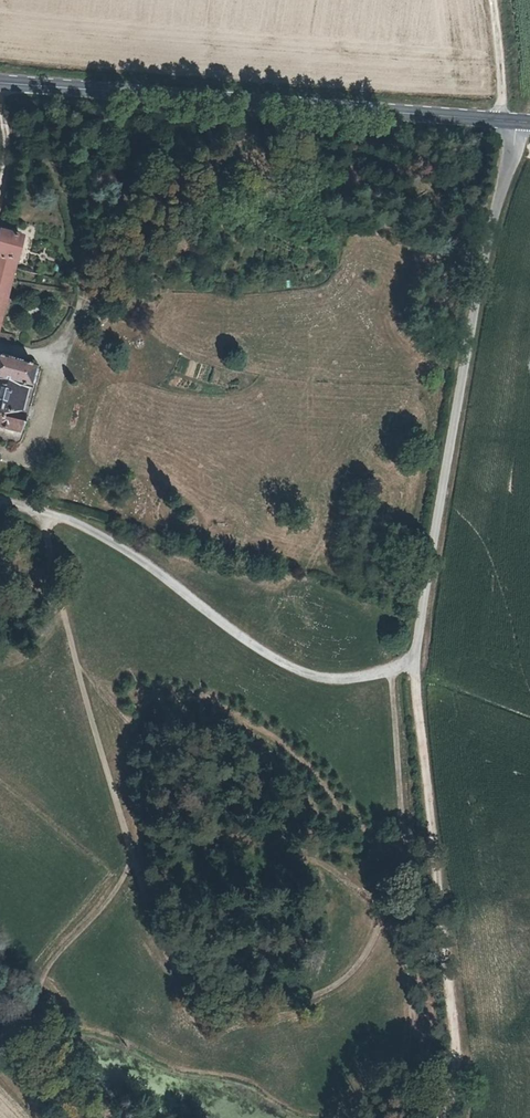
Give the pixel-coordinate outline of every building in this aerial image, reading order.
[(315,193),(316,184),(292,180),(291,188),(315,193)] [(10,312),(16,293),(6,290),(21,238),(0,233),(0,309),(10,312)] [(36,377),(0,365),(0,452),(12,456),(36,377)] [(17,646),(35,650),(39,638),(21,633),(17,646)]
